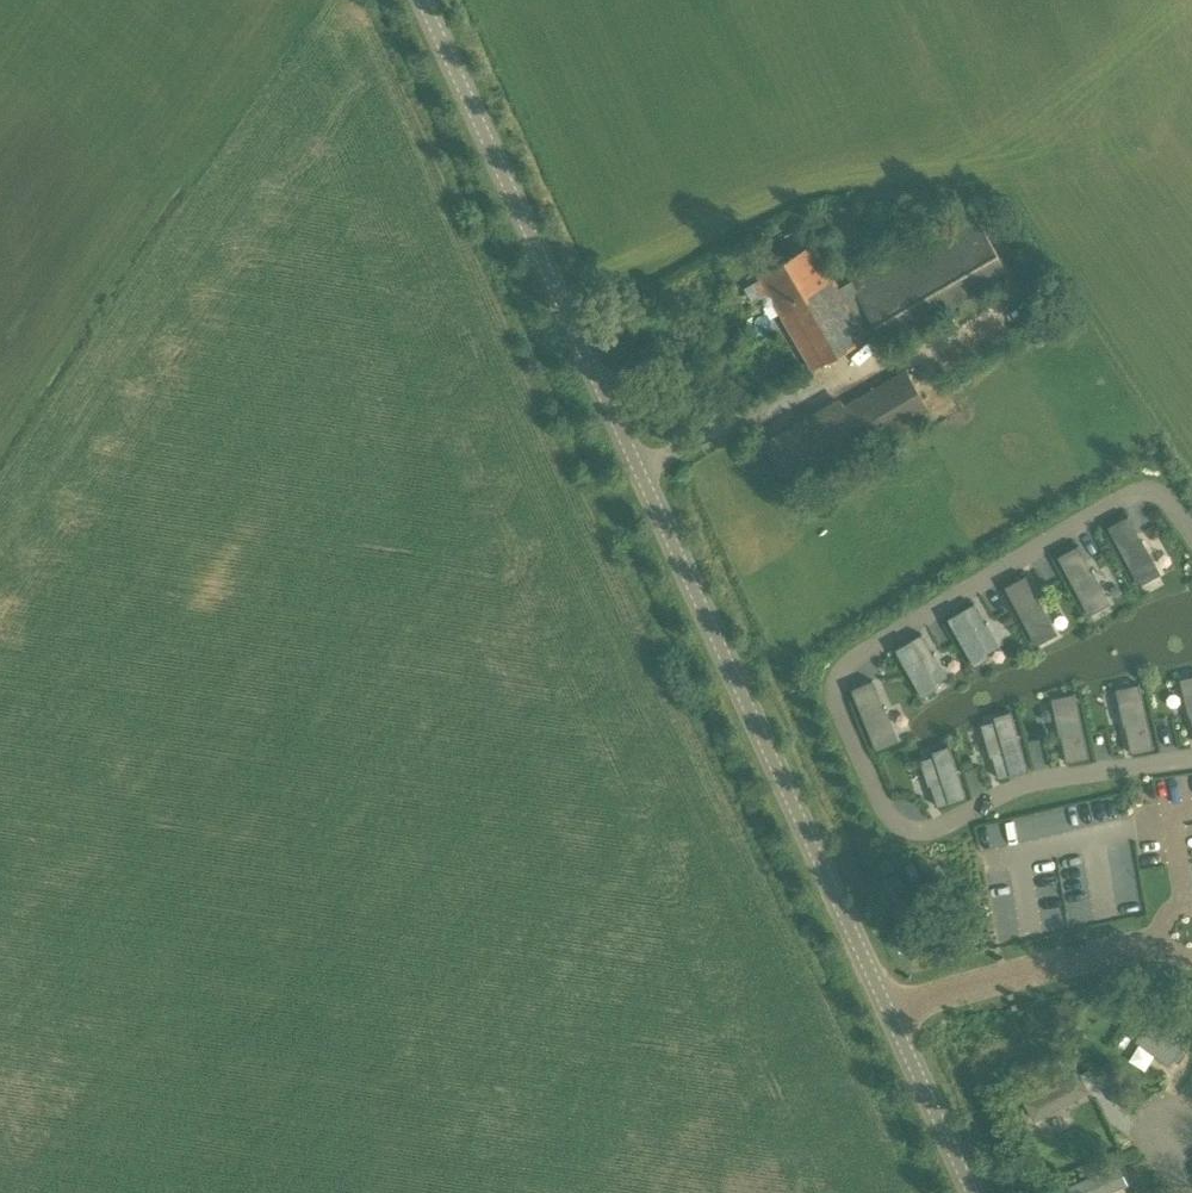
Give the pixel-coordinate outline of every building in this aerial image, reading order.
[(888,344),(1010,274),(972,210),(839,287),(815,244),(760,276),(813,368),(880,330),(888,344)] [(931,412),(905,371),(846,405),(842,396),(763,442),(794,492),(931,412)] [(1157,571),(1140,541),(1142,540),(1128,515),(1108,526),(1138,582),(1157,571)] [(1091,570),(1078,545),(1058,556),(1087,612),(1106,601),(1090,570),(1091,570)] [(1025,575),(1005,586),(1035,642),(1054,632),(1037,601),(1039,600),(1025,575)] [(986,654),(983,649),(996,642),(974,603),(948,618),(972,661),(986,654)] [(895,649),(920,692),(933,684),(931,680),(944,673),(922,633),(895,649)] [(883,706),(873,679),(851,688),(875,747),(895,739),(882,706),(883,706)] [(1191,714),(1191,679),(1184,681),(1191,714)] [(1125,725),(1131,753),(1154,748),(1141,686),(1120,691),(1127,725),(1125,725)] [(1061,733),(1067,761),(1089,757),(1076,694),(1054,699),(1061,732),(1059,732),(1059,734),(1061,733)] [(999,724),(985,728),(999,778),(1028,770),(1013,715),(998,719),(999,724)] [(1036,738),(1047,736),(1045,724),(1034,727),(1036,738)] [(936,754),(938,759),(924,763),(938,806),(967,797),(951,749),(936,754)] [(1169,1065),(1187,1041),(1156,1017),(1137,1041),(1169,1065)] [(1082,1072),(1025,1102),(1035,1122),(1092,1092),(1082,1072)] [(1126,1183),(1118,1166),(1063,1189),(1065,1192),(1103,1192),(1126,1183)]
